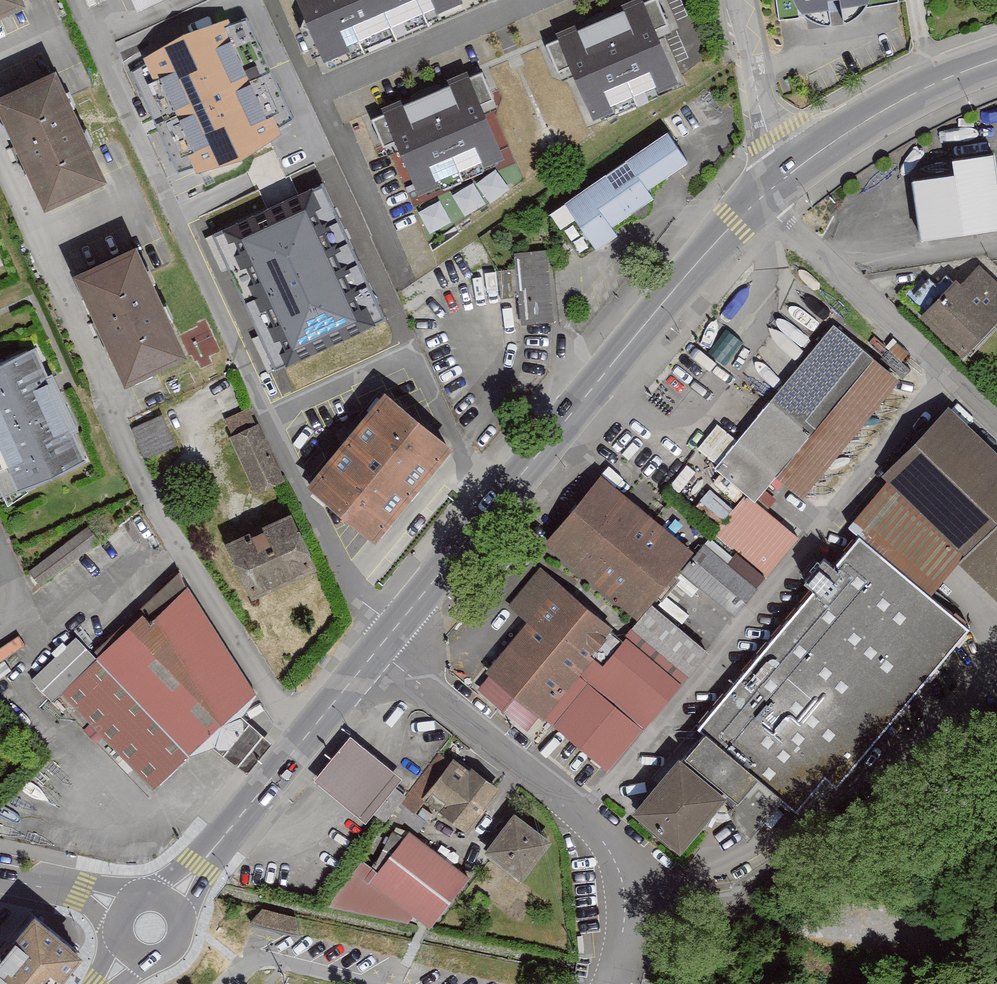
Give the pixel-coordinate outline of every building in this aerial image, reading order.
[(25,7),(22,0),(0,0),(0,18),(25,7)] [(137,13),(165,0),(131,0),(137,13)] [(330,66),(486,0),(302,0),(330,66)] [(809,9),(815,19),(823,24),(845,20),(844,12),(854,10),(855,18),(881,13),(886,6),(887,0),(808,0),(809,9)] [(661,6),(554,52),(564,76),(577,71),(600,125),(684,89),(661,36),(672,31),(661,6)] [(231,11),(127,59),(193,201),(297,153),(231,11)] [(0,97),(0,106),(47,209),(106,183),(55,72),(0,97)] [(497,106),(487,82),(380,126),(391,153),(401,149),(423,202),(511,166),(488,110),(497,106)] [(698,171),(670,132),(566,205),(603,258),(625,243),(620,236),(662,206),(657,200),(698,171)] [(925,235),(996,228),(996,152),(959,156),(961,171),(919,175),(925,235)] [(323,185),(214,234),(276,369),(385,320),(323,185)] [(136,249),(76,276),(126,384),(186,357),(136,249)] [(559,325),(552,256),(519,260),(526,329),(559,325)] [(982,272),(963,292),(948,278),(939,288),(926,277),(905,301),(973,362),(996,336),(996,285),(982,272)] [(757,499),(872,358),(835,327),(718,465),(757,499)] [(35,349),(0,365),(0,453),(19,494),(87,463),(35,349)] [(377,541),(451,449),(385,397),(312,489),(377,541)] [(885,475),(996,580),(996,449),(951,405),(885,475)] [(253,412),(228,423),(261,495),(286,483),(253,412)] [(165,422),(137,433),(149,462),(177,450),(165,422)] [(693,554),(602,479),(549,543),(640,618),(693,554)] [(802,541),(747,494),(715,533),(771,579),(802,541)] [(300,524),(237,552),(260,604),(323,575),(300,524)] [(771,579),(715,533),(684,571),(740,616),(771,579)] [(90,534),(34,575),(45,589),(101,547),(90,534)] [(973,628),(861,535),(701,726),(708,732),(640,813),(686,852),(727,803),(754,843),(789,801),(801,811),(828,779),(839,789),(973,628)] [(626,639),(538,568),(509,604),(530,621),(478,685),(536,732),(546,720),(609,771),(706,652),(652,608),(626,639)] [(238,713),(257,695),(190,591),(156,629),(146,620),(99,662),(77,641),(34,680),(53,701),(60,694),(155,790),(207,742),(238,713)] [(273,744),(238,713),(207,742),(249,774),(273,744)] [(404,779),(352,736),(316,780),(368,822),(404,779)] [(468,832),(500,790),(456,756),(424,798),(468,832)] [(517,814),(489,851),(526,878),(554,841),(517,814)] [(471,877),(414,839),(409,846),(397,838),(375,873),(366,868),(333,912),(411,928),(416,920),(431,929),(471,877)] [(258,906),(255,922),(288,927),(291,911),(258,906)] [(35,917),(0,958),(0,983),(60,983),(82,956),(35,917)]
